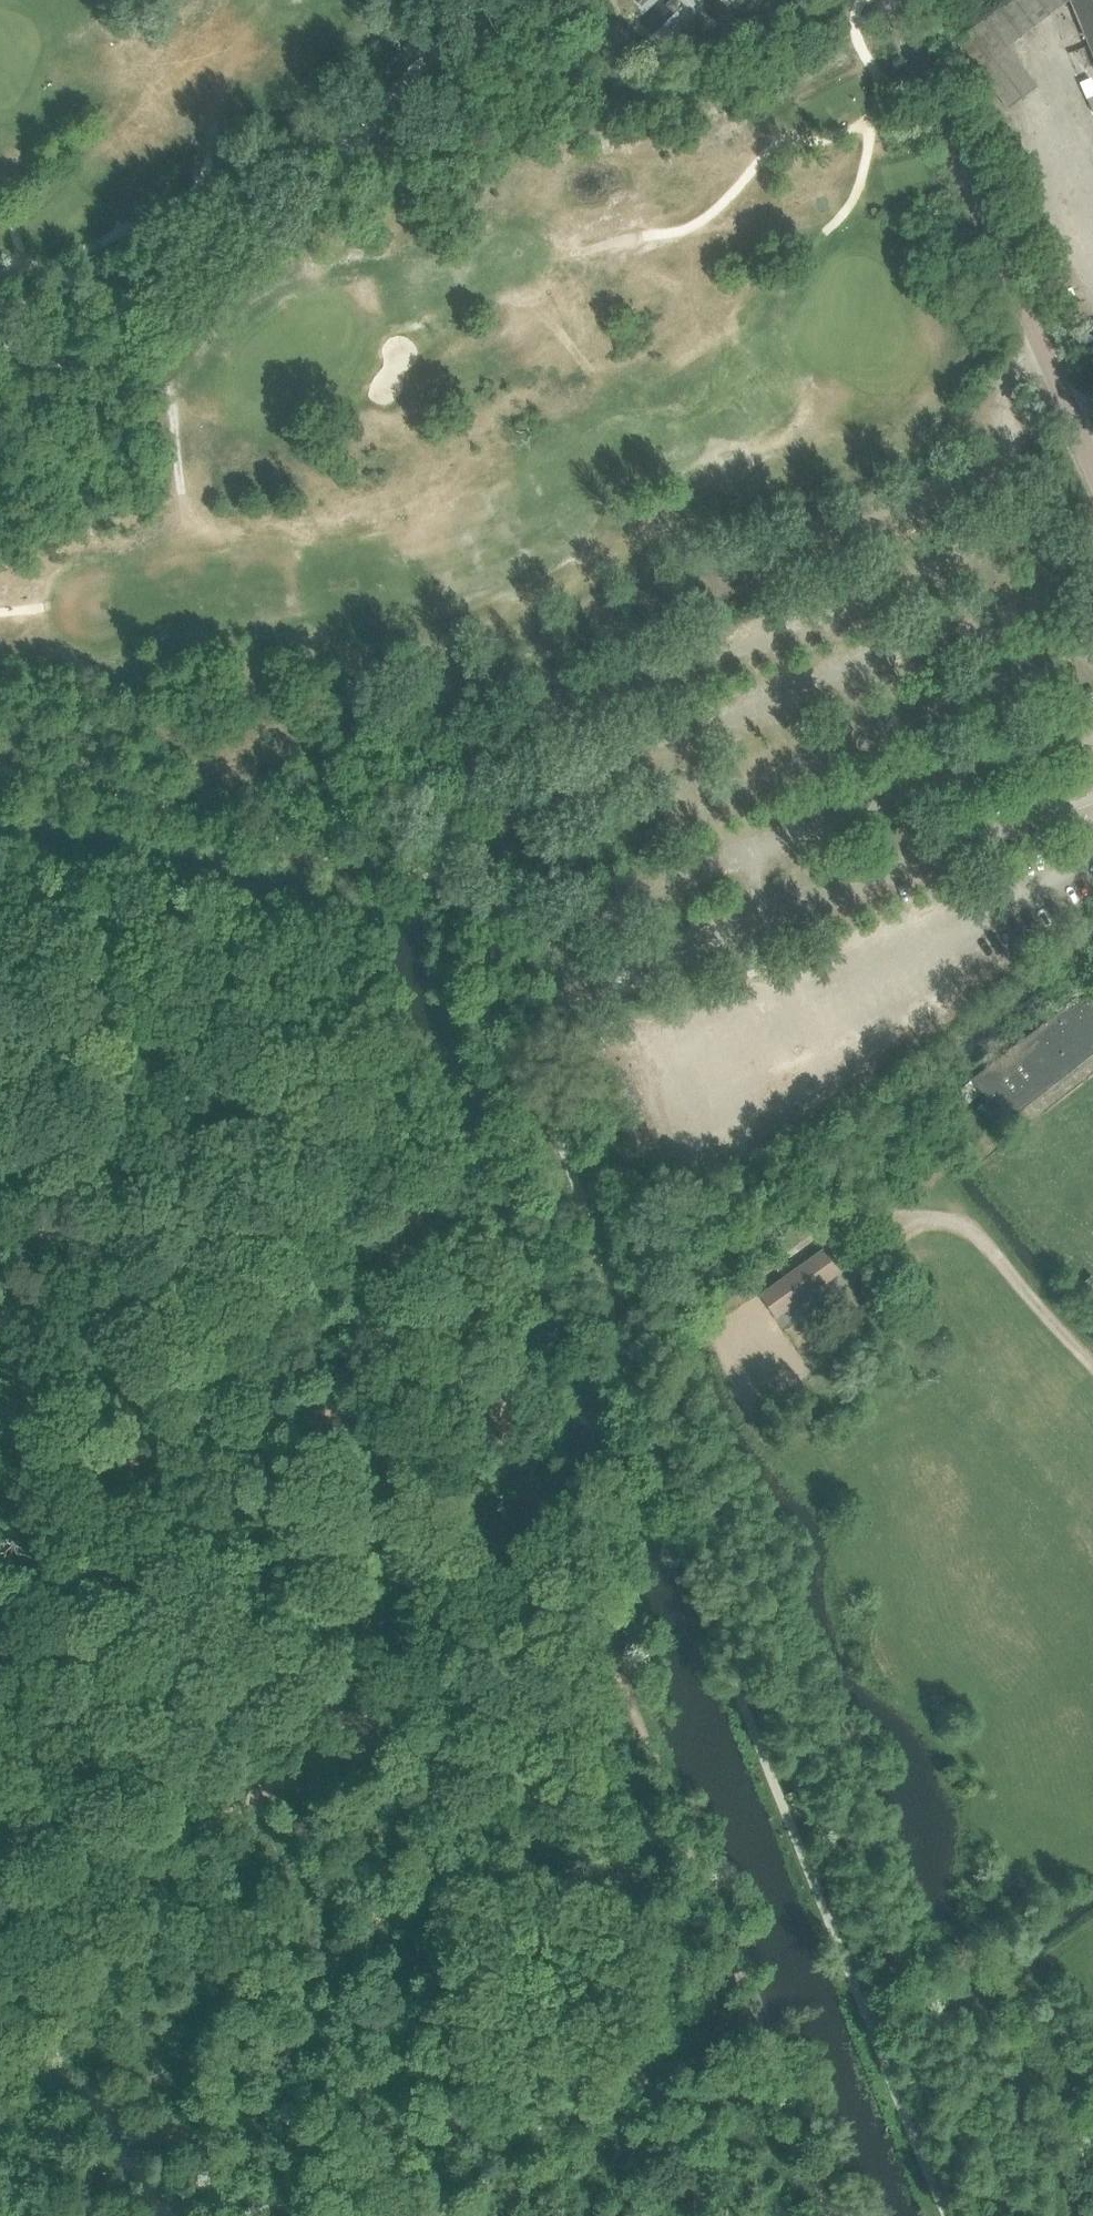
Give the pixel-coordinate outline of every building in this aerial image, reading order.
[(638,19),(665,49),(699,19),(681,0),(659,0),(638,19)] [(744,0),(712,0),(727,16),(744,0)] [(957,43),(1008,108),(1037,86),(1007,47),(1068,0),(1012,0),(957,43)] [(1092,54),(1092,0),(1071,0),(1092,54)] [(1084,992),(972,1081),(1006,1124),(1092,1055),(1092,1003),(1084,992)] [(228,1032),(217,1025),(211,1034),(222,1042),(228,1032)] [(829,1277),(850,1262),(834,1238),(760,1290),(776,1313),(829,1277)]
